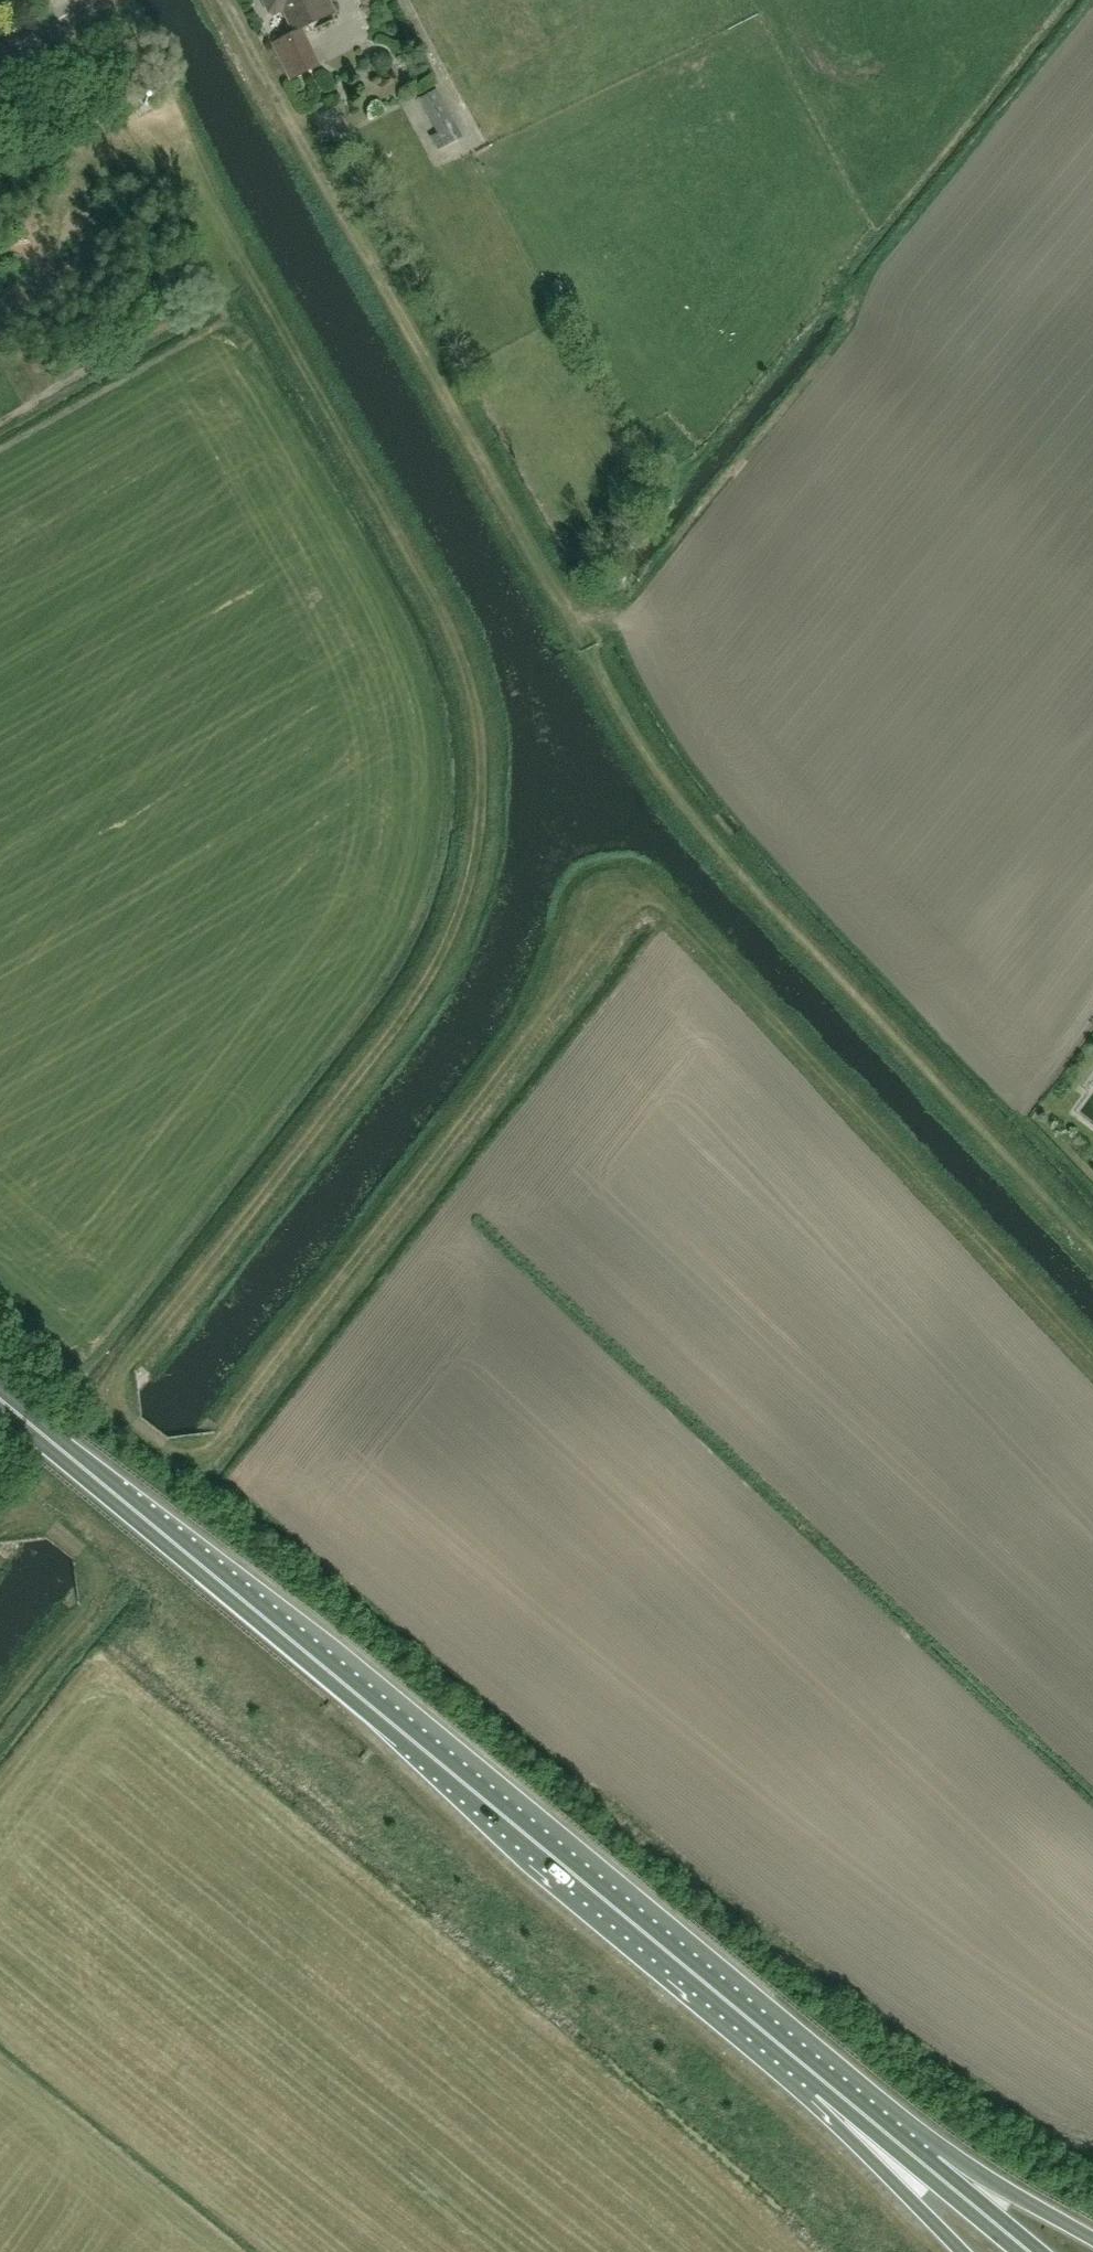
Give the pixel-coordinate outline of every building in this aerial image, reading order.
[(283,9),(296,34),(275,44),(292,79),(318,66),(299,29),(333,13),(327,0),(264,0),(269,12),(274,14),(283,9)] [(145,77),(150,87),(156,83),(151,74),(145,77)] [(419,99),(438,135),(431,139),(437,150),(463,137),(456,125),(436,90),(419,99)]
